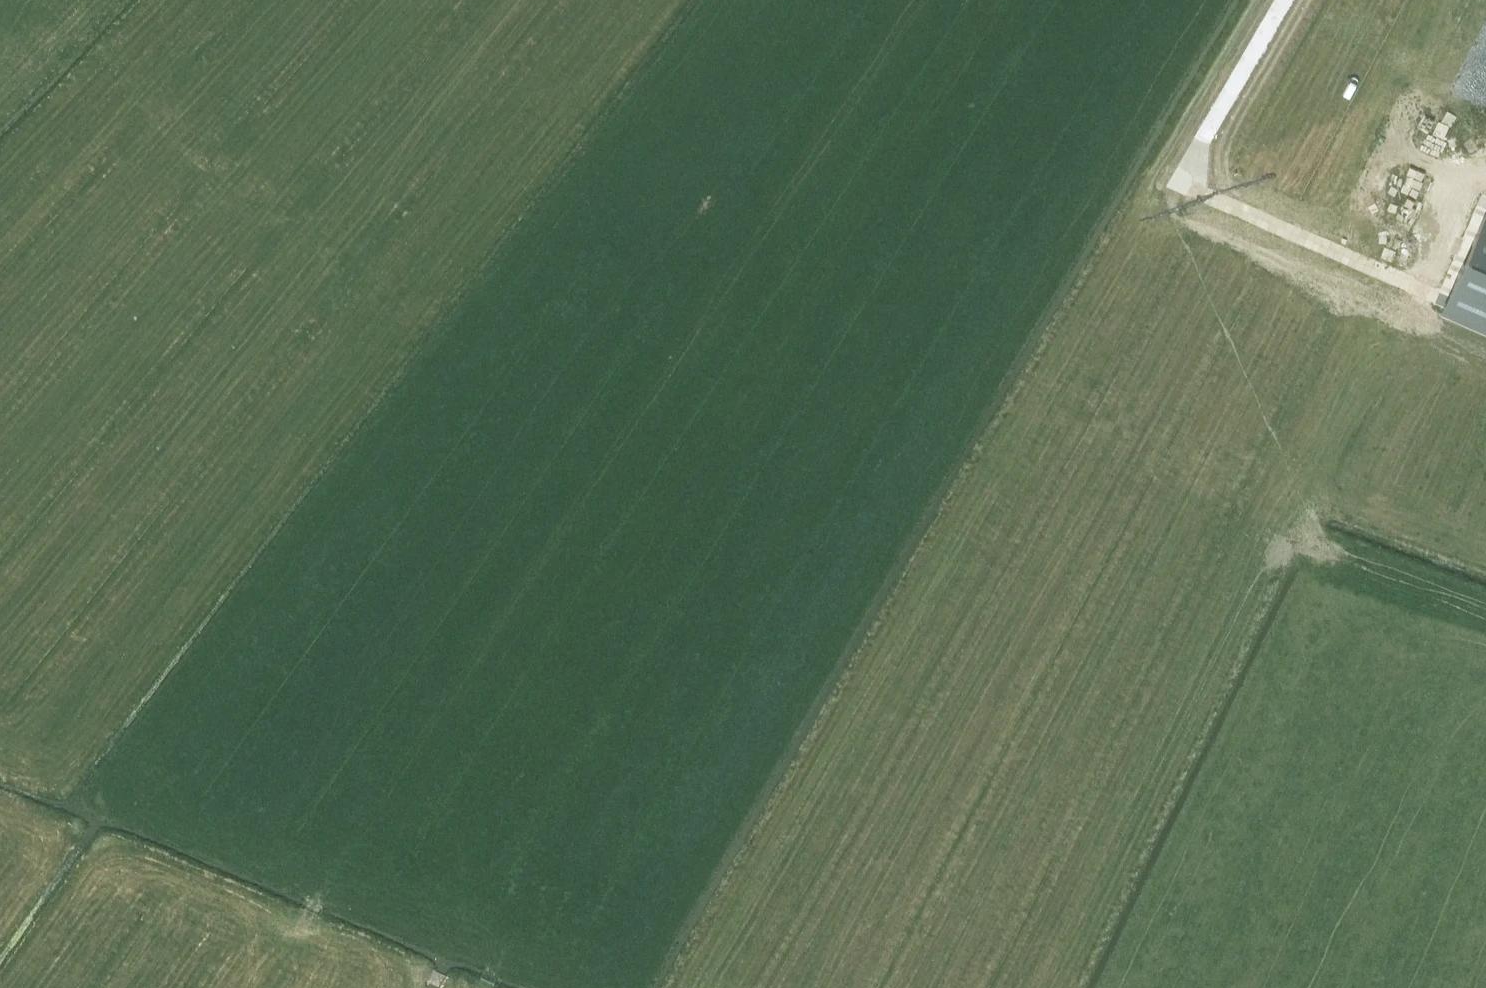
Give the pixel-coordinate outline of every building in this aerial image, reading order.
[(1443,309),(1485,328),(1485,211),(1443,309)]
